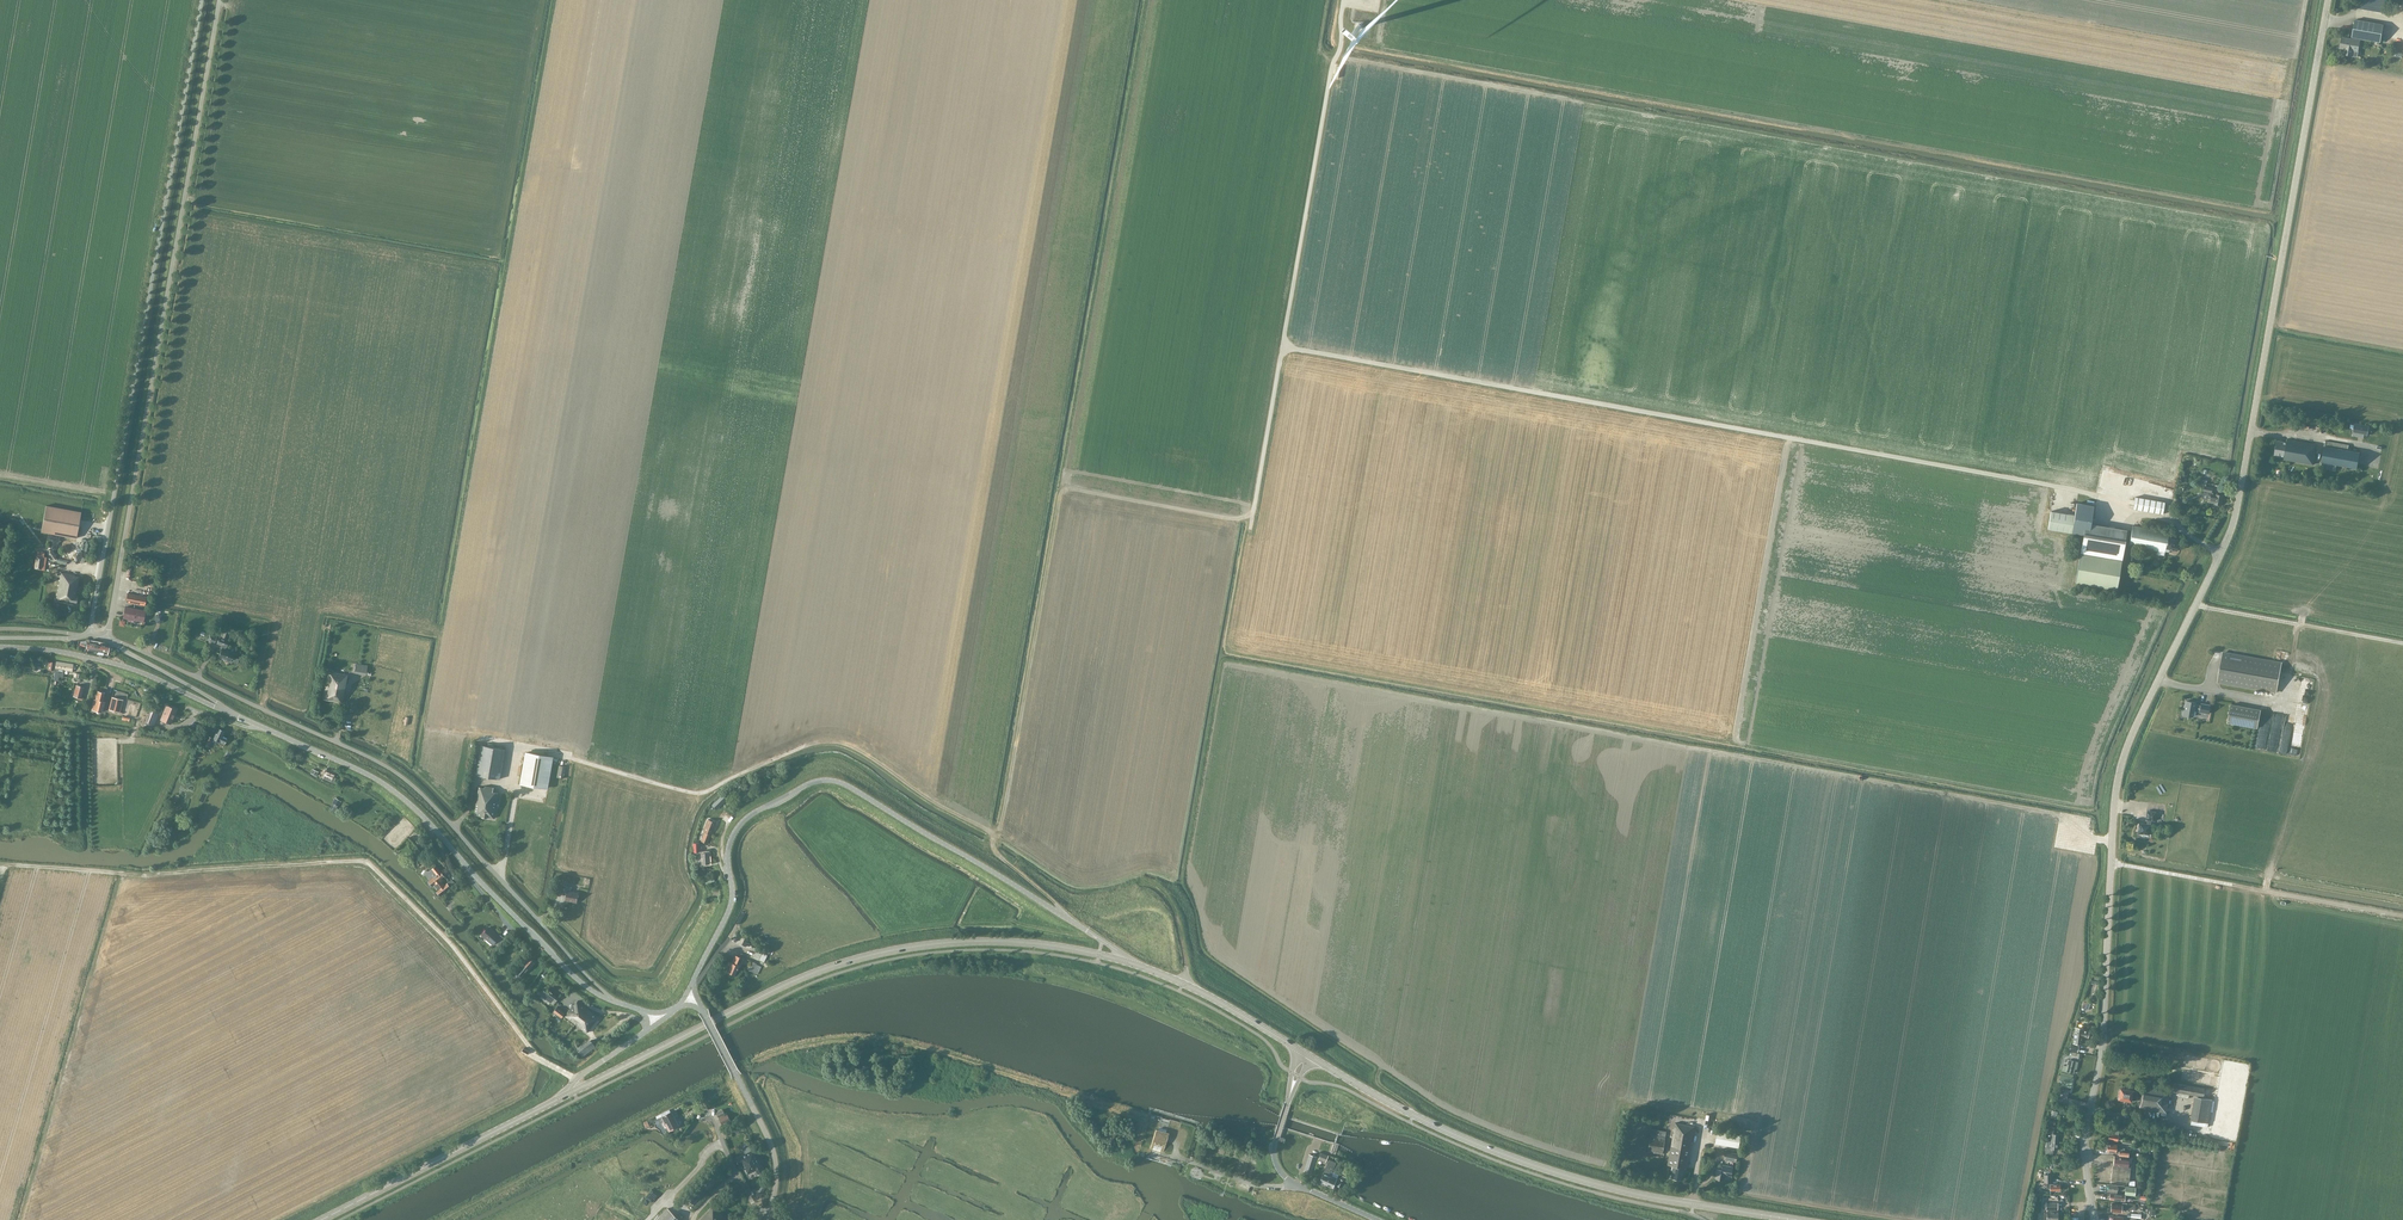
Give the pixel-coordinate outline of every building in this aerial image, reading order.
[(2387,0),(2385,0),(2358,0),(2357,8),(2385,13),(2387,0)] [(2353,28),(2352,37),(2380,42),(2383,24),(2355,19),(2353,28)] [(2341,37),(2339,48),(2344,49),(2343,55),(2352,56),(2353,50),(2358,51),(2360,41),(2341,37)] [(2308,429),(2310,423),(2298,421),(2297,427),(2308,429)] [(2354,423),(2352,435),(2358,436),(2358,432),(2364,433),(2363,435),(2365,435),(2367,425),(2354,423)] [(2279,456),(2284,457),(2283,460),(2313,465),(2316,450),(2314,450),(2315,444),(2287,439),(2286,442),(2277,441),(2274,455),(2276,455),(2276,456),(2279,457),(2279,456)] [(2325,440),(2321,462),(2357,469),(2360,452),(2347,450),(2348,444),(2325,440)] [(2201,485),(2200,489),(2203,490),(2203,491),(2207,492),(2206,493),(2204,492),(2202,494),(2201,497),(2203,500),(2206,500),(2208,498),(2210,499),(2209,502),(2214,503),(2214,504),(2217,504),(2220,505),(2222,495),(2219,495),(2213,494),(2213,493),(2212,492),(2211,492),(2212,487),(2201,485)] [(2162,514),(2165,502),(2135,497),(2133,509),(2162,514)] [(2093,506),(2082,504),(2076,503),(2074,515),(2071,532),(2083,534),(2080,553),(2075,582),(2116,589),(2122,559),(2127,529),(2091,523),(2093,506)] [(76,538),(78,525),(81,512),(46,505),(41,532),(76,538)] [(2051,511),(2048,528),(2071,532),(2074,515),(2051,511)] [(2132,526),(2128,545),(2165,552),(2165,551),(2171,552),(2171,549),(2177,550),(2178,545),(2178,540),(2168,538),(2169,532),(2132,526)] [(44,570),(47,557),(44,556),(44,552),(37,551),(36,555),(34,569),(44,570)] [(76,604),(77,600),(78,596),(76,595),(80,575),(61,572),(60,572),(55,600),(76,604)] [(144,605),(146,597),(127,594),(126,602),(144,605)] [(143,621),(145,611),(125,607),(123,615),(128,616),(127,621),(133,622),(134,619),(143,621)] [(155,616),(154,619),(156,623),(160,624),(163,622),(164,618),(162,615),(159,614),(155,616)] [(217,657),(230,662),(233,652),(225,649),(226,646),(227,646),(228,643),(227,643),(228,640),(226,639),(228,633),(223,631),(221,638),(219,637),(216,644),(221,645),(221,648),(217,657)] [(96,641),(94,641),(91,641),(87,640),(87,644),(86,648),(86,650),(90,650),(103,652),(108,653),(109,646),(102,645),(103,643),(102,642),(96,641)] [(2276,692),(2281,663),(2223,652),(2217,682),(2276,692)] [(55,662),(53,679),(58,680),(58,676),(62,677),(63,670),(72,671),(73,664),(55,662)] [(348,675),(337,673),(333,672),(333,673),(328,672),(325,684),(345,688),(348,675)] [(342,702),(345,688),(325,684),(322,699),(341,703),(342,702)] [(76,685),(73,696),(81,698),(84,687),(76,685)] [(100,692),(97,691),(95,699),(94,699),(92,709),(102,712),(105,702),(102,701),(104,693),(103,693),(103,692),(101,691),(100,692)] [(112,697),(109,709),(119,712),(122,700),(112,697)] [(2184,706),(2182,714),(2185,715),(2186,716),(2189,717),(2190,716),(2192,716),(2193,709),(2199,710),(2199,712),(2208,713),(2209,705),(2200,703),(2200,706),(2194,705),(2195,702),(2186,701),(2185,706),(2184,706)] [(2227,722),(2257,728),(2261,710),(2231,704),(2227,722)] [(159,719),(169,723),(175,709),(165,705),(159,719)] [(149,728),(157,710),(151,708),(143,726),(149,728)] [(207,736),(204,743),(209,745),(210,742),(212,739),(218,742),(218,743),(223,746),(227,738),(222,736),(224,731),(217,728),(212,738),(207,736)] [(500,779),(505,750),(481,745),(476,775),(500,779)] [(525,753),(520,783),(548,788),(553,758),(525,753)] [(560,766),(558,778),(564,779),(566,767),(560,766)] [(334,771),(335,770),(332,769),(332,770),(327,768),(323,776),(322,778),(333,783),(335,778),(332,777),(332,776),(333,777),(334,776),(335,774),(334,774),(334,773),(334,771)] [(474,815),(493,818),(498,793),(495,792),(492,792),(493,787),(485,786),(484,788),(480,787),(479,787),(474,815)] [(722,795),(717,800),(721,805),(726,800),(722,795)] [(338,806),(340,801),(335,798),(332,803),(330,806),(331,806),(330,808),(336,812),(338,809),(336,807),(337,806),(338,806)] [(708,819),(703,831),(711,834),(715,822),(712,821),(713,819),(719,822),(722,813),(713,809),(710,818),(711,818),(710,820),(708,819)] [(2147,811),(2145,819),(2147,820),(2147,824),(2151,825),(2151,820),(2154,821),(2155,812),(2147,811)] [(2139,823),(2138,833),(2150,834),(2151,825),(2147,824),(2139,823)] [(419,843),(426,852),(431,848),(423,839),(419,843)] [(699,853),(699,852),(699,843),(693,843),(693,852),(693,857),(697,857),(698,864),(709,863),(708,852),(701,853),(699,853)] [(440,872),(439,872),(434,865),(427,871),(426,870),(424,872),(424,874),(422,875),(428,882),(426,883),(430,888),(432,886),(434,888),(433,889),(439,896),(454,884),(451,880),(442,887),(440,884),(441,882),(440,880),(444,877),(440,872)] [(578,893),(571,892),(571,887),(564,886),(562,894),(566,895),(565,900),(576,902),(578,893)] [(494,943),(498,946),(504,939),(500,935),(499,936),(489,927),(482,935),(493,945),(494,943)] [(756,950),(753,957),(758,960),(761,952),(756,950)] [(738,971),(740,967),(743,959),(735,955),(732,963),(728,972),(734,975),(737,970),(738,971)] [(523,964),(516,972),(521,976),(528,968),(528,969),(535,961),(532,959),(529,956),(522,964),(523,964)] [(751,961),(747,970),(752,972),(756,964),(751,961)] [(545,988),(540,995),(546,1000),(551,993),(545,988)] [(577,1001),(574,1005),(573,1004),(564,1016),(570,1020),(572,1018),(583,1026),(581,1028),(587,1033),(598,1017),(577,1001)] [(554,1010),(562,1017),(565,1013),(557,1007),(554,1010)] [(2083,1028),(2083,1025),(2079,1025),(2079,1027),(2075,1027),(2073,1042),(2081,1044),(2082,1037),(2088,1037),(2089,1030),(2083,1029),(2083,1028)] [(582,1056),(595,1046),(590,1039),(577,1049),(582,1056)] [(2076,1069),(2078,1062),(2068,1059),(2066,1066),(2066,1065),(2063,1065),(2061,1070),(2064,1071),(2073,1073),(2074,1069),(2076,1069)] [(2061,1072),(2058,1084),(2063,1085),(2070,1087),(2072,1078),(2066,1076),(2067,1073),(2061,1072)] [(2203,1097),(2204,1088),(2173,1083),(2172,1092),(2203,1097)] [(2166,1113),(2170,1090),(2144,1086),(2140,1108),(2166,1113)] [(2137,1096),(2138,1091),(2133,1091),(2120,1088),(2118,1098),(2132,1100),(2134,1101),(2134,1100),(2136,1100),(2138,1100),(2139,1097),(2137,1096)] [(2194,1096),(2189,1120),(2191,1120),(2190,1124),(2199,1125),(2199,1122),(2208,1123),(2212,1099),(2194,1096)] [(666,1125),(669,1130),(678,1125),(671,1111),(661,1116),(664,1122),(661,1123),(662,1127),(666,1125)] [(727,1114),(718,1118),(723,1127),(731,1122),(727,1114)] [(2051,1136),(2051,1141),(2058,1142),(2059,1135),(2053,1134),(2053,1131),(2052,1131),(2052,1129),(2054,1129),(2055,1121),(2051,1120),(2050,1124),(2048,1124),(2047,1128),(2049,1128),(2049,1131),(2047,1131),(2047,1136),(2051,1136)] [(1686,1168),(1694,1126),(1675,1123),(1667,1164),(1673,1165),(1671,1177),(1682,1179),(1684,1167),(1686,1168)] [(1166,1133),(1158,1130),(1155,1130),(1150,1149),(1152,1149),(1163,1153),(1167,1137),(1168,1134),(1166,1133)] [(2118,1136),(2119,1131),(2110,1130),(2108,1139),(2117,1141),(2118,1139),(2121,1140),(2121,1136),(2118,1136)] [(1715,1143),(1739,1147),(1741,1135),(1717,1131),(1715,1143)] [(1648,1152),(1661,1154),(1664,1137),(1652,1135),(1648,1152)] [(2058,1142),(2051,1141),(2046,1141),(2046,1144),(2045,1154),(2052,1154),(2053,1149),(2057,1149),(2058,1142)] [(2118,1153),(2118,1156),(2128,1157),(2129,1152),(2124,1151),(2124,1148),(2120,1148),(2120,1145),(2108,1144),(2107,1151),(2118,1153)] [(745,1153),(735,1158),(739,1165),(741,1163),(743,1166),(757,1158),(753,1149),(752,1150),(750,1145),(743,1149),(745,1153)] [(1723,1159),(1736,1162),(1738,1153),(1725,1151),(1723,1159)] [(1319,1159),(1325,1162),(1328,1155),(1321,1152),(1319,1159)] [(1318,1157),(1309,1154),(1303,1171),(1312,1174),(1318,1157)] [(2112,1165),(2111,1180),(2129,1182),(2130,1172),(2130,1167),(2128,1167),(2129,1158),(2114,1157),(2113,1165),(2112,1165)] [(757,1158),(743,1166),(745,1170),(746,1169),(748,1174),(755,1170),(758,1175),(764,1171),(757,1158)] [(1324,1172),(1319,1182),(1326,1185),(1331,1173),(1332,1172),(1335,1164),(1335,1165),(1336,1162),(1330,1159),(1324,1172)] [(1731,1166),(1724,1165),(1722,1165),(1721,1169),(1717,1169),(1715,1178),(1724,1180),(1725,1175),(1731,1176),(1732,1166),(1731,1166)] [(1332,1173),(1331,1173),(1326,1185),(1333,1188),(1337,1178),(1332,1175),(1332,1173)] [(1342,1189),(1345,1182),(1340,1180),(1337,1187),(1342,1189)] [(2122,1186),(2108,1184),(2108,1190),(2117,1191),(2117,1189),(2123,1190),(2123,1187),(2125,1187),(2124,1194),(2135,1195),(2135,1187),(2122,1186)] [(2050,1203),(2043,1202),(2043,1209),(2047,1209),(2047,1210),(2047,1213),(2043,1213),(2043,1219),(2057,1219),(2057,1210),(2058,1203),(2050,1203)] [(2130,1203),(2127,1203),(2122,1202),(2121,1204),(2112,1203),(2111,1207),(2110,1207),(2110,1209),(2111,1210),(2111,1211),(2121,1212),(2122,1206),(2126,1207),(2126,1209),(2129,1209),(2134,1210),(2135,1204),(2130,1203)] [(726,1219),(712,1206),(699,1219),(726,1219)] [(667,1208),(655,1219),(680,1219),(667,1208)]
